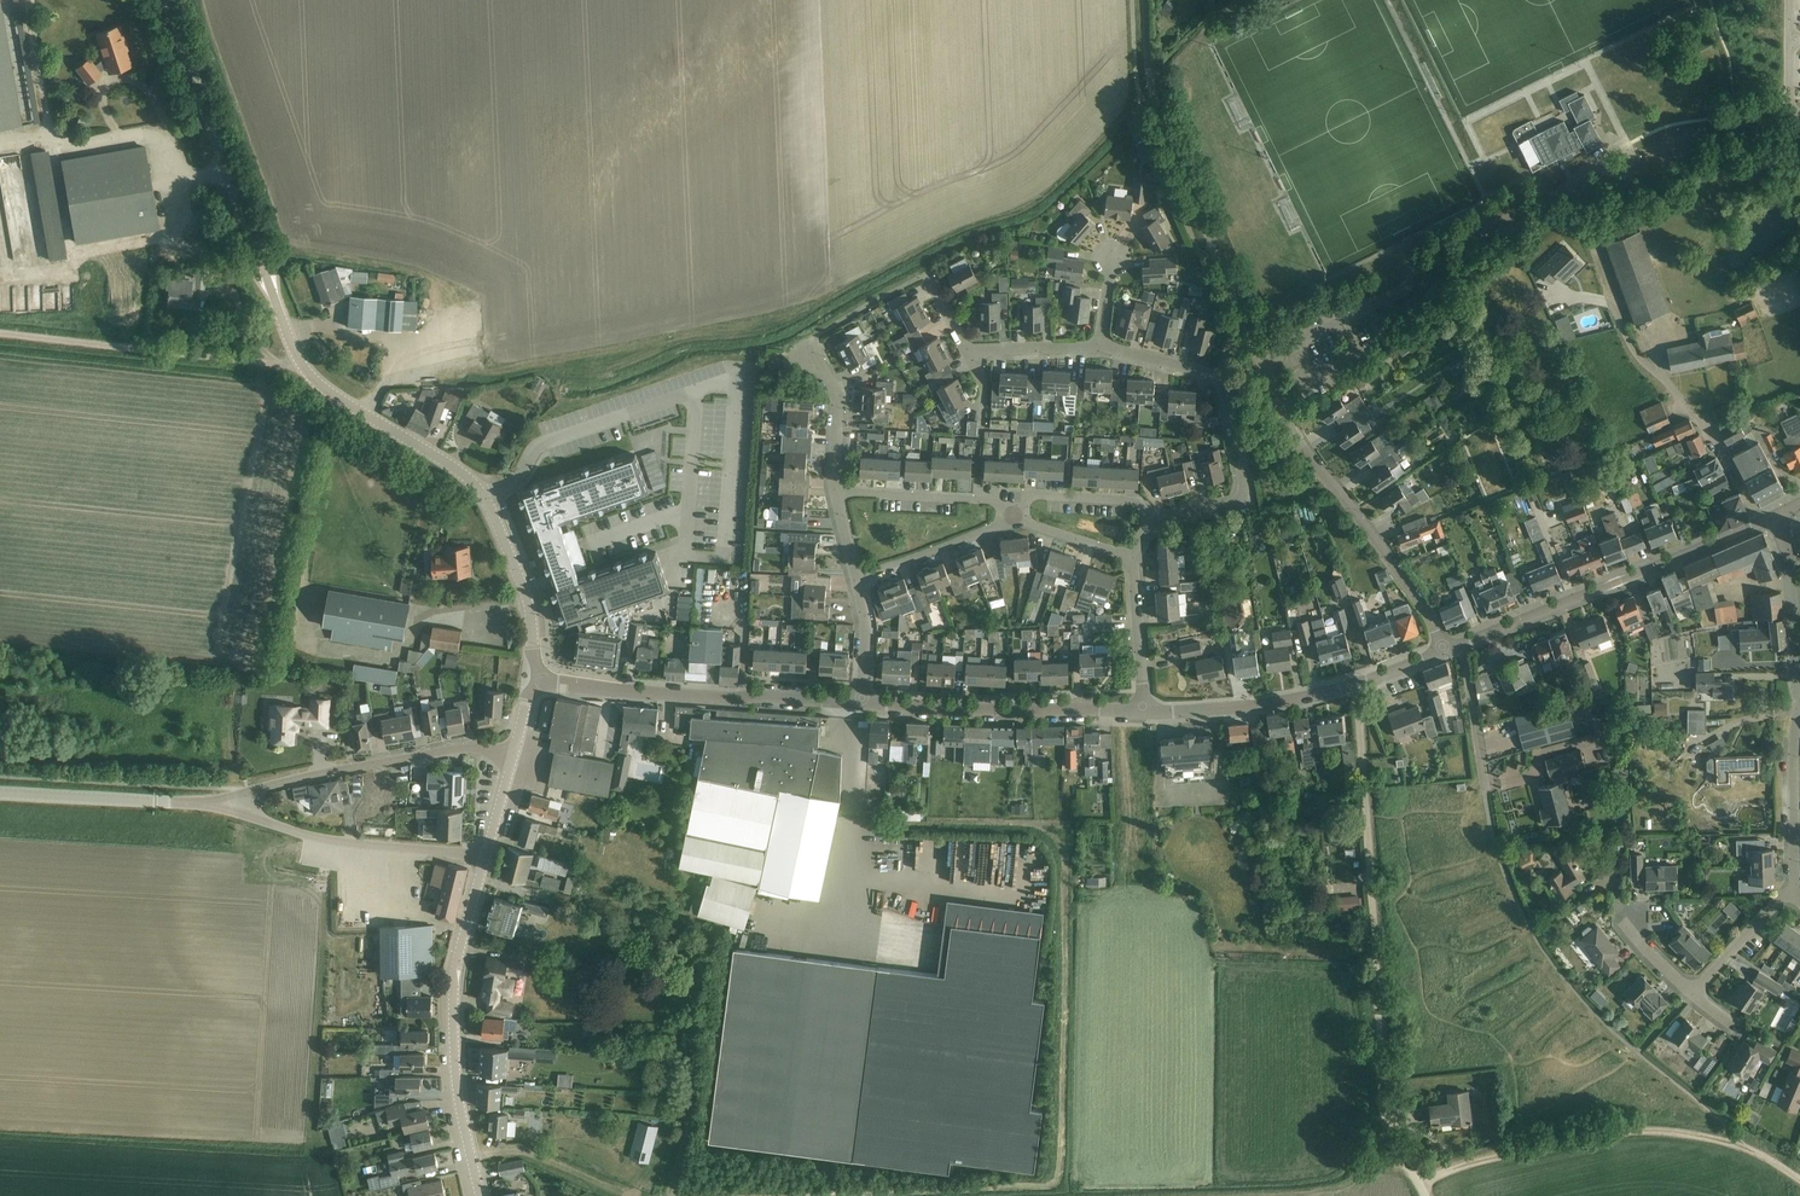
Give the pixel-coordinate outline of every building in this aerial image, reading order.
[(1,0),(0,0),(0,130),(23,126),(1,0)] [(1169,11),(1175,4),(1171,0),(1168,0),(1163,6),(1169,11)] [(120,26),(96,34),(105,59),(102,60),(95,66),(89,59),(88,58),(75,69),(88,85),(102,74),(100,71),(103,69),(106,68),(108,73),(131,65),(129,61),(124,46),(126,45),(120,26)] [(1564,121),(1541,132),(1530,138),(1544,166),(1583,146),(1586,152),(1600,145),(1601,142),(1590,119),(1596,117),(1584,94),(1579,97),(1576,91),(1559,100),(1565,112),(1571,109),(1579,125),(1573,127),(1575,130),(1570,132),(1564,121)] [(145,146),(133,148),(61,161),(75,242),(159,228),(145,146)] [(47,257),(65,254),(49,147),(30,150),(47,257)] [(1157,170),(1150,173),(1154,181),(1160,179),(1157,170)] [(1148,202),(1158,186),(1147,184),(1147,183),(1137,182),(1134,201),(1145,203),(1145,202),(1148,202)] [(1125,197),(1127,189),(1115,186),(1113,194),(1125,197)] [(1107,195),(1106,204),(1104,216),(1131,220),(1134,195),(1127,194),(1126,198),(1107,195)] [(1066,240),(1069,236),(1078,244),(1095,224),(1087,216),(1091,211),(1080,200),(1069,212),(1077,220),(1072,225),(1068,222),(1060,227),(1058,229),(1057,231),(1057,234),(1058,237),(1060,239),(1066,240)] [(1157,206),(1154,208),(1143,214),(1149,224),(1141,229),(1154,251),(1164,245),(1169,242),(1158,223),(1165,219),(1157,206)] [(1640,230),(1605,243),(1634,324),(1669,311),(1640,230)] [(1041,236),(1032,233),(1030,239),(1039,242),(1041,236)] [(995,242),(1000,246),(1004,241),(999,237),(995,242)] [(1539,271),(1542,274),(1551,283),(1557,277),(1562,282),(1569,275),(1567,272),(1579,261),(1582,264),(1582,263),(1573,255),(1564,246),(1539,271)] [(1054,276),(1069,278),(1081,280),(1083,261),(1063,259),(1064,250),(1049,248),(1047,263),(1056,265),(1054,276)] [(1018,259),(1019,250),(1011,250),(1011,259),(1018,259)] [(968,292),(969,292),(987,283),(980,270),(974,273),(970,265),(969,265),(965,258),(950,265),(954,273),(949,275),(957,290),(970,284),(973,290),(968,292)] [(1166,281),(1166,272),(1176,272),(1175,258),(1162,259),(1150,260),(1151,267),(1143,267),(1144,282),(1166,281)] [(350,282),(351,271),(352,271),(353,269),(336,266),(336,267),(313,275),(324,305),(338,300),(338,299),(346,296),(341,283),(350,282)] [(352,271),(351,271),(350,282),(367,283),(367,272),(352,271)] [(191,287),(204,288),(206,274),(197,273),(185,274),(185,280),(167,278),(166,288),(169,288),(168,302),(189,304),(191,287)] [(388,273),(387,282),(394,283),(395,274),(388,273)] [(999,291),(1008,291),(1007,276),(999,276),(999,291)] [(1053,282),(1052,289),(1061,290),(1062,283),(1053,282)] [(1190,285),(1189,294),(1202,296),(1203,288),(1190,285)] [(1080,288),(1068,286),(1065,286),(1063,301),(1071,302),(1071,308),(1069,320),(1087,322),(1090,298),(1079,297),(1080,288)] [(1144,291),(1142,299),(1152,302),(1155,294),(1144,291)] [(1008,308),(1008,296),(1007,292),(991,293),(991,303),(981,303),(981,324),(977,324),(981,324),(981,329),(1000,329),(999,308),(1008,308)] [(905,319),(924,309),(918,297),(905,303),(902,296),(906,293),(905,293),(888,302),(892,310),(898,307),(905,319)] [(350,296),(347,326),(401,330),(403,300),(350,296)] [(1024,306),(1025,318),(1025,330),(1043,330),(1043,312),(1052,312),(1051,300),(1051,297),(1036,297),(1036,306),(1024,306)] [(1183,297),(1178,316),(1188,318),(1192,300),(1183,297)] [(1752,302),(1734,310),(1742,326),(1759,318),(1752,302)] [(1144,329),(1145,329),(1151,306),(1136,303),(1139,304),(1137,311),(1124,308),(1118,333),(1123,335),(1123,337),(1124,339),(1130,340),(1132,339),(1133,337),(1134,338),(1138,323),(1145,325),(1144,329)] [(909,342),(922,335),(918,327),(930,321),(924,309),(905,319),(911,331),(904,334),(906,337),(909,342)] [(874,319),(871,312),(865,315),(868,322),(874,319)] [(1146,338),(1155,341),(1154,343),(1171,347),(1179,319),(1162,315),(1159,324),(1150,321),(1146,338)] [(1191,316),(1187,330),(1195,333),(1191,350),(1213,356),(1213,355),(1209,354),(1215,331),(1203,328),(1206,320),(1191,316)] [(1575,337),(1567,316),(1555,321),(1564,341),(1575,337)] [(886,319),(879,322),(882,329),(889,326),(886,319)] [(837,345),(843,357),(864,346),(858,335),(862,333),(859,326),(846,332),(849,339),(837,345)] [(1746,357),(1744,345),(1743,341),(1732,343),(1730,334),(1722,335),(1721,329),(1698,333),(1700,342),(1667,348),(1671,371),(1746,357)] [(895,349),(908,343),(904,335),(891,341),(895,349)] [(922,335),(909,342),(913,351),(919,347),(925,359),(945,349),(939,337),(926,343),(922,335)] [(1406,341),(1397,347),(1402,354),(1411,347),(1406,341)] [(870,357),(864,346),(843,357),(849,369),(861,362),(865,369),(877,362),(874,355),(870,357)] [(893,351),(897,357),(903,354),(900,347),(893,351)] [(945,349),(925,359),(932,371),(925,374),(929,382),(941,376),(941,377),(943,376),(939,367),(951,361),(945,349)] [(1520,354),(1513,357),(1517,366),(1524,363),(1520,354)] [(1466,358),(1458,363),(1463,371),(1471,365),(1466,358)] [(1078,379),(1078,382),(1076,397),(1084,397),(1084,391),(1098,392),(1100,369),(1086,368),(1085,380),(1078,379)] [(1110,399),(1119,400),(1120,388),(1120,382),(1112,382),(1113,370),(1100,369),(1098,392),(1111,393),(1110,399)] [(1043,392),(1056,393),(1057,371),(1044,370),(1043,379),(1035,379),(1035,381),(1034,399),(1043,399),(1043,392)] [(1076,413),(1076,397),(1078,382),(1070,381),(1070,372),(1057,371),(1056,393),(1064,393),(1063,397),(1067,413),(1076,413)] [(1005,395),(1013,396),(1014,373),(1001,373),(1001,382),(992,381),(992,399),(992,407),(1005,407),(1005,395)] [(1034,401),(1034,399),(1035,381),(1027,381),(1028,374),(1014,373),(1013,396),(1013,401),(1020,402),(1020,401),(1034,401)] [(538,376),(535,381),(542,385),(545,380),(538,376)] [(945,385),(941,377),(941,376),(929,382),(927,384),(932,392),(938,389),(944,400),(964,390),(958,378),(945,385)] [(1140,402),(1141,380),(1128,379),(1127,389),(1120,388),(1119,400),(1118,408),(1126,408),(1126,401),(1140,402)] [(1155,381),(1141,380),(1140,402),(1153,403),(1152,410),(1160,411),(1161,401),(1162,393),(1154,393),(1155,381)] [(885,402),(886,395),(893,395),(894,389),(891,389),(891,382),(889,381),(877,381),(876,388),(863,387),(862,400),(885,402)] [(428,414),(418,431),(427,436),(436,420),(439,422),(445,406),(458,411),(467,388),(447,389),(443,400),(434,399),(428,414)] [(423,389),(421,393),(419,400),(425,402),(422,411),(416,408),(407,425),(418,431),(428,414),(434,399),(434,398),(434,389),(423,389)] [(944,400),(945,401),(938,405),(948,424),(962,417),(958,409),(970,402),(964,390),(944,400)] [(1168,412),(1182,412),(1183,391),(1169,390),(1169,402),(1161,401),(1160,411),(1160,420),(1167,420),(1168,412)] [(1196,391),(1183,391),(1182,412),(1195,413),(1194,421),(1202,422),(1203,404),(1196,403),(1196,391)] [(1359,395),(1352,400),(1347,404),(1343,404),(1339,397),(1320,410),(1328,422),(1341,413),(1345,419),(1339,423),(1339,424),(1359,410),(1366,406),(1359,395)] [(885,402),(862,400),(861,414),(875,414),(874,422),(886,422),(889,423),(889,410),(885,409),(885,402)] [(784,401),(783,423),(809,424),(809,416),(813,416),(814,403),(784,401)] [(1649,432),(1659,428),(1670,423),(1661,402),(1640,411),(1649,432)] [(467,415),(475,419),(468,430),(476,435),(475,437),(490,446),(502,426),(487,418),(490,413),(474,404),(467,415)] [(908,410),(910,412),(914,412),(916,410),(916,406),(914,404),(910,404),(908,406),(908,410)] [(1366,406),(1359,410),(1339,424),(1340,424),(1346,420),(1350,426),(1336,435),(1344,447),(1371,429),(1366,421),(1373,416),(1366,406)] [(392,412),(393,410),(389,407),(382,410),(381,411),(391,416),(393,412),(392,412)] [(1031,428),(1039,429),(1042,412),(1034,411),(1031,428)] [(1753,418),(1751,412),(1745,414),(1747,420),(1753,418)] [(1797,413),(1782,421),(1785,427),(1789,437),(1783,439),(1789,451),(1783,454),(1785,457),(1790,468),(1793,466),(1796,472),(1799,470),(1799,419),(1797,413)] [(1452,425),(1447,417),(1439,422),(1444,430),(1452,425)] [(991,419),(991,427),(1000,428),(1000,420),(991,419)] [(1679,439),(1684,437),(1695,432),(1690,419),(1673,426),(1674,428),(1652,437),(1655,446),(1678,436),(1679,439)] [(1012,429),(1017,429),(1024,430),(1024,420),(1012,420),(1012,429)] [(1745,436),(1738,422),(1738,421),(1729,425),(1727,420),(1718,425),(1721,430),(1719,431),(1727,445),(1738,439),(1745,436)] [(978,421),(968,421),(967,434),(977,435),(978,421)] [(1046,422),(1045,431),(1053,431),(1054,422),(1046,422)] [(809,424),(783,423),(787,423),(787,435),(782,435),(782,444),(812,445),(813,432),(808,432),(809,424)] [(1150,428),(1149,436),(1157,436),(1157,428),(1150,428)] [(1774,458),(1770,452),(1778,448),(1770,433),(1751,428),(1750,429),(1758,442),(1759,441),(1769,461),(1774,458)] [(1220,434),(1211,436),(1213,445),(1221,443),(1220,434)] [(1699,434),(1686,439),(1676,444),(1666,448),(1669,455),(1677,452),(1678,454),(1686,450),(1690,458),(1707,451),(1699,434)] [(1061,436),(1060,443),(1068,444),(1069,436),(1063,436),(1061,436)] [(1372,467),(1397,450),(1403,446),(1400,442),(1395,446),(1390,439),(1384,444),(1378,436),(1352,454),(1360,466),(1373,457),(1378,463),(1372,467)] [(1163,438),(1144,437),(1144,443),(1144,444),(1165,446),(1163,438)] [(1759,441),(1758,442),(1732,455),(1756,500),(1757,499),(1761,506),(1785,494),(1781,487),(1782,486),(1769,461),(1759,441)] [(786,452),(785,465),(806,466),(807,458),(811,458),(812,445),(782,444),(781,452),(786,452)] [(1191,460),(1195,475),(1195,478),(1203,476),(1205,483),(1224,479),(1221,467),(1222,466),(1219,449),(1208,452),(1210,461),(1201,463),(1200,458),(1191,460)] [(1563,449),(1548,456),(1550,461),(1560,456),(1566,470),(1571,467),(1563,449)] [(1382,469),(1368,478),(1377,491),(1387,484),(1396,478),(1404,472),(1398,464),(1396,461),(1402,457),(1400,454),(1397,450),(1372,467),(1378,463),(1382,469)] [(642,456),(654,490),(668,486),(655,451),(642,456)] [(523,498),(520,499),(523,506),(525,505),(531,521),(528,522),(530,528),(533,528),(535,532),(537,531),(542,545),(539,546),(541,553),(544,552),(548,565),(546,566),(548,573),(551,572),(556,586),(553,587),(555,593),(553,593),(552,593),(555,600),(555,599),(557,599),(563,614),(561,615),(560,614),(562,621),(563,621),(562,620),(565,620),(567,625),(578,622),(579,627),(581,632),(579,631),(575,661),(618,667),(622,637),(621,637),(624,621),(619,608),(670,590),(656,552),(648,555),(647,552),(640,554),(641,557),(623,563),(622,560),(615,563),(616,566),(597,572),(596,569),(590,571),(591,574),(579,578),(577,571),(571,555),(572,555),(572,554),(573,554),(573,553),(574,552),(574,551),(573,550),(573,549),(572,549),(572,548),(571,548),(570,548),(569,548),(564,533),(560,523),(572,519),(573,522),(580,519),(579,517),(597,510),(598,513),(605,511),(604,508),(620,502),(621,505),(628,503),(627,500),(649,493),(636,454),(616,461),(615,458),(608,460),(609,463),(591,469),(590,467),(583,469),(584,472),(566,478),(565,475),(558,478),(559,480),(540,487),(539,484),(532,486),(533,489),(521,493),(523,498)] [(1651,456),(1644,458),(1650,473),(1657,470),(1651,456)] [(860,476),(874,477),(875,458),(861,457),(860,476)] [(933,461),(932,475),(945,476),(946,457),(932,457),(932,461),(933,461)] [(946,457),(945,476),(958,476),(959,458),(946,457)] [(1452,461),(1457,469),(1462,465),(1457,457),(1452,461)] [(874,477),(887,477),(888,459),(875,458),(874,477)] [(972,459),(959,458),(958,476),(971,477),(972,459)] [(1024,476),(1037,477),(1038,458),(1025,458),(1024,462),(1025,462),(1024,476)] [(1037,477),(1050,477),(1051,459),(1038,458),(1037,477)] [(1700,485),(1723,472),(1716,458),(1693,470),(1697,478),(1683,483),(1683,482),(1672,486),(1675,494),(1677,493),(1700,485)] [(901,459),(888,459),(887,477),(900,478),(901,466),(901,459)] [(1064,460),(1051,459),(1050,477),(1063,478),(1064,466),(1064,460)] [(905,478),(918,479),(919,461),(906,460),(905,478)] [(984,478),(998,479),(999,461),(985,460),(984,478)] [(1186,477),(1195,475),(1191,460),(1182,462),(1184,469),(1171,472),(1176,494),(1189,491),(1186,477)] [(933,461),(932,461),(919,461),(918,479),(932,480),(932,475),(933,461)] [(998,479),(1011,480),(1012,462),(999,461),(998,479)] [(1025,462),(1024,462),(1012,462),(1011,480),(1024,481),(1024,476),(1025,462)] [(780,477),(780,485),(810,487),(810,474),(806,474),(806,466),(785,465),(784,477),(780,477)] [(1086,484),(1087,466),(1073,465),(1072,483),(1086,484)] [(1176,494),(1171,472),(1169,465),(1147,471),(1151,486),(1159,483),(1162,497),(1176,494)] [(1099,485),(1100,467),(1087,466),(1086,484),(1099,485)] [(1112,486),(1113,467),(1100,467),(1099,485),(1112,486)] [(1112,486),(1125,487),(1126,468),(1113,467),(1112,486)] [(1126,468),(1125,487),(1138,487),(1139,469),(1126,468)] [(1655,484),(1670,476),(1665,468),(1651,476),(1655,484)] [(1561,474),(1569,493),(1577,489),(1569,471),(1561,474)] [(1706,497),(1719,490),(1730,484),(1723,472),(1700,485),(1706,497)] [(1672,475),(1670,476),(1655,484),(1659,490),(1675,481),(1672,475)] [(783,494),(783,507),(804,508),(805,500),(809,500),(810,487),(780,485),(779,494),(783,494)] [(1400,514),(1420,500),(1421,503),(1430,498),(1424,488),(1415,494),(1413,490),(1407,493),(1403,493),(1399,487),(1380,500),(1388,512),(1402,503),(1406,509),(1400,513),(1400,514)] [(1642,505),(1636,492),(1629,496),(1634,509),(1642,505)] [(1739,494),(1728,498),(1718,502),(1719,504),(1713,506),(1712,504),(1709,506),(1710,507),(1709,508),(1714,520),(1718,532),(1749,519),(1739,494)] [(1634,509),(1629,496),(1628,495),(1621,499),(1628,512),(1634,509)] [(1670,513),(1676,511),(1671,496),(1664,498),(1670,513)] [(1589,520),(1587,515),(1583,505),(1584,504),(1582,499),(1562,506),(1568,522),(1578,518),(1580,523),(1589,520)] [(1650,505),(1664,541),(1677,536),(1669,518),(1664,520),(1663,519),(1664,518),(1665,517),(1664,513),(1662,512),(1661,512),(1657,502),(1651,504),(1651,505),(1650,505)] [(1652,546),(1664,541),(1650,505),(1644,508),(1647,516),(1641,519),(1644,528),(1652,546)] [(804,508),(783,507),(771,506),(770,518),(775,519),(774,528),(807,529),(808,516),(804,516),(804,508)] [(1313,518),(1309,507),(1300,510),(1304,520),(1313,518)] [(1465,515),(1468,522),(1475,518),(1471,512),(1465,515)] [(1626,555),(1625,554),(1619,539),(1626,536),(1622,527),(1620,528),(1613,512),(1602,516),(1610,538),(1600,542),(1607,562),(1626,555)] [(1402,525),(1405,532),(1428,524),(1425,517),(1413,521),(1402,525)] [(1437,521),(1432,522),(1428,524),(1405,532),(1398,535),(1403,547),(1423,540),(1422,536),(1435,531),(1438,538),(1435,539),(1437,544),(1447,540),(1439,520),(1437,521)] [(1506,531),(1508,544),(1518,543),(1515,529),(1506,531)] [(1640,531),(1626,536),(1619,539),(1625,554),(1646,546),(1640,531)] [(790,554),(815,555),(816,547),(820,547),(821,534),(788,532),(788,541),(790,541),(790,554)] [(1763,533),(1684,566),(1690,586),(1716,575),(1719,582),(1754,569),(1759,582),(1779,574),(1776,565),(1772,555),(1763,533)] [(1260,535),(1250,537),(1251,544),(1262,541),(1260,535)] [(1579,549),(1587,569),(1604,563),(1594,535),(1578,541),(1581,548),(1579,549)] [(756,548),(764,548),(765,536),(757,536),(756,548)] [(1028,537),(1015,539),(1018,565),(1018,567),(1031,566),(1031,567),(1038,566),(1037,551),(1030,552),(1028,537)] [(994,556),(995,559),(999,578),(1005,577),(1004,566),(1018,565),(1015,539),(1001,540),(1003,555),(994,556)] [(1534,590),(1561,579),(1554,561),(1545,540),(1534,544),(1542,563),(1539,565),(1540,567),(1536,569),(1534,564),(1525,568),(1527,572),(1534,590)] [(1157,543),(1158,556),(1177,555),(1176,541),(1157,543)] [(469,549),(469,546),(447,547),(447,556),(433,557),(434,574),(428,574),(428,577),(471,575),(471,572),(472,571),(471,566),(470,565),(470,556),(471,555),(470,550),(469,549)] [(988,577),(990,582),(999,578),(995,559),(987,562),(986,559),(982,548),(978,550),(975,548),(971,550),(970,553),(969,553),(979,580),(988,577)] [(1570,576),(1587,569),(1579,549),(1575,551),(1574,549),(1571,551),(1573,556),(1564,560),(1570,576)] [(1044,570),(1043,573),(1044,574),(1042,580),(1054,584),(1057,574),(1064,554),(1051,550),(1044,570)] [(967,585),(979,580),(969,553),(968,553),(966,552),(961,554),(961,556),(956,558),(962,572),(955,575),(962,593),(969,590),(967,585)] [(1511,556),(1514,565),(1523,562),(1520,553),(1511,556)] [(815,555),(790,554),(789,575),(801,576),(801,575),(819,576),(819,563),(815,563),(815,555)] [(1077,558),(1064,554),(1057,574),(1070,579),(1073,569),(1077,558)] [(1178,568),(1177,555),(1158,556),(1159,569),(1178,568)] [(955,595),(962,593),(955,575),(949,577),(943,563),(939,564),(937,563),(933,565),(932,567),(931,568),(938,587),(950,582),(955,595)] [(689,680),(720,682),(722,647),(724,629),(700,627),(705,567),(697,566),(697,575),(696,575),(691,659),(689,680)] [(923,587),(917,589),(924,607),(931,605),(930,602),(942,598),(938,587),(931,568),(930,568),(927,567),(923,568),(921,571),(918,573),(923,587)] [(1085,579),(1082,588),(1081,592),(1074,590),(1069,605),(1089,611),(1093,600),(1102,571),(1089,567),(1085,579)] [(1494,567),(1488,570),(1502,603),(1507,601),(1508,604),(1515,602),(1514,599),(1515,598),(1513,594),(1523,590),(1515,570),(1505,574),(1503,570),(1496,572),(1494,567)] [(1179,581),(1178,568),(1159,569),(1161,582),(1173,581),(1179,581)] [(1394,580),(1386,569),(1375,573),(1379,585),(1394,580)] [(1502,603),(1488,570),(1480,573),(1483,579),(1475,582),(1477,588),(1470,590),(1477,606),(1485,602),(1487,609),(1488,609),(1489,612),(1496,609),(1495,606),(1502,603)] [(1037,571),(1030,594),(1040,597),(1042,589),(1040,588),(1042,580),(1044,574),(1043,573),(1037,571)] [(1102,571),(1093,600),(1105,604),(1107,595),(1108,596),(1115,575),(1102,571)] [(1693,600),(1690,588),(1683,591),(1675,571),(1662,576),(1667,588),(1676,612),(1695,605),(1693,600)] [(831,576),(819,576),(801,575),(801,576),(792,575),(791,596),(793,596),(800,596),(825,598),(826,590),(830,590),(831,576)] [(1329,581),(1335,598),(1349,593),(1343,576),(1329,581)] [(924,609),(924,607),(917,589),(916,586),(908,589),(904,578),(899,580),(897,578),(891,580),(891,583),(899,603),(900,603),(904,613),(915,609),(916,612),(924,609)] [(411,594),(413,580),(403,579),(401,592),(411,594)] [(752,581),(751,593),(759,593),(760,581),(752,581)] [(1196,583),(1196,582),(1180,583),(1181,591),(1200,589),(1209,588),(1208,582),(1196,583)] [(892,606),(899,603),(891,583),(878,588),(882,597),(875,600),(881,616),(889,613),(890,617),(896,615),(892,606)] [(1475,614),(1471,603),(1468,596),(1464,586),(1454,590),(1459,600),(1450,603),(1439,608),(1447,626),(1467,618),(1475,614)] [(1069,605),(1074,590),(1067,588),(1062,603),(1059,610),(1067,612),(1069,605)] [(1679,630),(1670,608),(1666,596),(1663,597),(1660,588),(1647,593),(1654,612),(1662,609),(1672,633),(1679,630)] [(409,603),(330,590),(324,626),(334,627),(332,639),(392,649),(394,638),(403,639),(409,603)] [(1156,592),(1157,605),(1186,603),(1186,593),(1178,594),(1178,590),(1156,592)] [(1780,592),(1768,593),(1749,595),(1752,620),(1756,620),(1783,617),(1780,592)] [(792,617),(799,618),(829,619),(829,606),(825,606),(825,598),(800,596),(793,596),(792,617)] [(1625,601),(1615,605),(1620,617),(1623,626),(1625,630),(1630,628),(1631,630),(1643,625),(1644,625),(1639,613),(1637,608),(1633,596),(1625,600),(1625,601)] [(1352,601),(1357,617),(1361,628),(1365,627),(1372,649),(1396,641),(1395,637),(1402,635),(1392,609),(1385,611),(1388,619),(1369,625),(1360,599),(1352,601)] [(1187,612),(1186,603),(1157,605),(1158,619),(1180,617),(1180,613),(1187,612)] [(1408,603),(1396,607),(1392,609),(1402,635),(1403,638),(1418,633),(1408,603)] [(1329,639),(1335,659),(1351,655),(1345,631),(1350,630),(1344,608),(1334,611),(1338,622),(1326,626),(1329,639)] [(1198,613),(1183,615),(1184,623),(1199,621),(1198,613)] [(1096,623),(1112,622),(1112,614),(1099,615),(1096,615),(1096,623)] [(1323,617),(1311,620),(1316,639),(1315,639),(1318,651),(1321,663),(1335,659),(1329,639),(1326,626),(1323,617)] [(1584,626),(1575,630),(1583,649),(1611,638),(1603,617),(1592,621),(1593,623),(1588,625),(1587,623),(1584,624),(1584,626)] [(1757,628),(1739,630),(1739,634),(1739,638),(1755,636),(1755,637),(1759,636),(1758,631),(1780,629),(1780,631),(1784,631),(1783,617),(1756,620),(1757,628)] [(1307,620),(1297,623),(1303,644),(1313,641),(1307,620)] [(921,624),(924,631),(931,628),(928,621),(921,624)] [(1113,629),(1112,622),(1096,623),(1097,630),(1101,630),(1113,629)] [(1644,625),(1643,625),(1649,640),(1658,636),(1652,622),(1644,625)] [(633,623),(629,655),(637,656),(636,665),(638,665),(638,667),(644,667),(644,666),(652,667),(653,657),(658,657),(659,648),(658,648),(659,639),(650,638),(649,647),(640,645),(643,624),(633,623)] [(854,625),(837,623),(836,631),(853,632),(854,625)] [(434,626),(432,634),(423,633),(420,650),(410,649),(408,661),(416,663),(430,646),(459,650),(462,630),(434,626)] [(1786,646),(1784,631),(1780,631),(1780,629),(1758,631),(1759,636),(1755,637),(1755,636),(1739,638),(1739,634),(1729,635),(1730,648),(1740,647),(1740,650),(1786,646)] [(882,637),(894,638),(899,638),(899,631),(895,630),(882,630),(882,637)] [(1276,649),(1265,651),(1268,670),(1291,667),(1288,647),(1287,647),(1287,644),(1292,643),(1290,630),(1273,632),(1274,646),(1275,646),(1276,649)] [(1564,663),(1574,659),(1571,651),(1573,650),(1565,631),(1549,638),(1546,639),(1545,638),(1543,637),(1539,638),(1538,640),(1538,642),(1535,643),(1536,645),(1532,646),(1531,649),(1534,659),(1537,661),(1541,660),(1541,661),(1555,656),(1555,657),(1561,655),(1564,663)] [(1230,635),(1235,665),(1236,677),(1259,673),(1256,649),(1242,651),(1240,633),(1230,635)] [(1079,634),(1071,634),(1071,650),(1079,650),(1079,634)] [(835,652),(827,652),(828,641),(822,641),(822,639),(814,639),(813,656),(821,656),(819,673),(834,673),(835,652)] [(898,659),(896,681),(911,682),(912,665),(919,666),(920,654),(920,649),(922,649),(923,643),(913,642),(912,651),(898,650),(898,659)] [(1182,657),(1194,655),(1202,653),(1200,642),(1192,644),(1180,646),(1182,657)] [(1106,644),(1093,645),(1094,674),(1108,673),(1107,652),(1106,652),(1106,644)] [(728,647),(722,647),(720,682),(738,684),(741,645),(729,645),(728,647)] [(1081,674),(1094,674),(1093,645),(1083,646),(1083,653),(1080,653),(1080,662),(1081,674)] [(436,649),(435,654),(438,657),(442,658),(443,650),(436,649)] [(767,668),(768,650),(754,649),(754,655),(753,668),(767,668)] [(835,652),(834,673),(848,674),(849,650),(843,649),(843,652),(835,652)] [(339,659),(340,651),(323,650),(322,658),(339,659)] [(780,669),(781,650),(768,650),(767,668),(780,669)] [(793,670),(794,651),(781,650),(780,669),(793,670)] [(794,651),(793,670),(806,671),(807,652),(794,651)] [(942,663),(941,683),(954,684),(955,670),(962,670),(963,658),(964,651),(956,651),(956,655),(955,663),(942,663)] [(459,656),(448,653),(445,666),(456,668),(459,656)] [(928,683),(941,683),(942,663),(936,662),(937,654),(922,653),(921,667),(928,668),(928,683)] [(1226,677),(1223,665),(1221,655),(1195,661),(1200,682),(1226,677)] [(882,680),(896,681),(898,659),(890,659),(890,656),(884,656),(882,680)] [(666,657),(665,667),(664,679),(689,680),(691,659),(683,659),(684,658),(666,657)] [(1698,659),(1699,670),(1710,669),(1709,658),(1698,659)] [(1028,659),(1015,660),(1015,667),(1015,679),(1029,678),(1028,659)] [(1029,678),(1042,678),(1041,663),(1042,663),(1042,659),(1028,659),(1029,678)] [(1484,670),(1492,667),(1489,660),(1482,663),(1484,670)] [(1496,668),(1505,692),(1515,688),(1517,696),(1538,687),(1528,662),(1519,666),(1517,660),(1496,668)] [(396,669),(354,661),(351,677),(381,683),(380,689),(392,691),(396,669)] [(1600,687),(1590,661),(1579,665),(1589,691),(1600,687)] [(1068,662),(1055,663),(1055,682),(1069,682),(1068,662)] [(1424,670),(1429,688),(1452,680),(1446,662),(1424,670)] [(966,682),(979,683),(980,664),(967,663),(966,670),(966,682)] [(1042,683),(1055,682),(1055,663),(1042,663),(1041,663),(1042,678),(1042,683)] [(992,684),(993,665),(980,664),(979,683),(992,684)] [(993,665),(992,684),(1005,685),(1006,673),(1007,665),(993,665)] [(1475,676),(1479,705),(1498,700),(1487,671),(1475,676)] [(1721,698),(1721,697),(1731,696),(1731,682),(1721,682),(1721,679),(1713,679),(1713,672),(1696,673),(1696,690),(1713,689),(1713,697),(1715,697),(1715,698),(1721,698)] [(1600,689),(1591,693),(1594,699),(1603,696),(1600,689)] [(486,717),(475,719),(476,728),(494,724),(495,713),(502,714),(503,700),(506,699),(506,692),(488,691),(486,717)] [(1428,697),(1433,715),(1438,714),(1444,732),(1449,731),(1444,713),(1439,694),(1428,697)] [(553,735),(550,750),(555,751),(571,755),(572,753),(579,754),(580,749),(593,751),(595,742),(582,739),(589,704),(588,704),(559,698),(558,698),(551,734),(553,735)] [(274,717),(273,728),(272,741),(294,743),(295,724),(327,727),(329,700),(313,699),(312,709),(300,709),(300,707),(271,705),(270,717),(274,717)] [(422,702),(423,709),(422,709),(427,734),(430,734),(433,732),(433,730),(441,729),(439,717),(446,716),(443,699),(430,701),(428,699),(423,699),(422,702)] [(455,708),(447,710),(449,720),(451,732),(453,732),(453,734),(459,732),(459,731),(465,730),(463,718),(470,717),(467,699),(455,702),(454,702),(455,708)] [(368,701),(359,702),(361,709),(370,707),(368,701)] [(1638,703),(1638,713),(1651,713),(1650,702),(1638,703)] [(1667,702),(1654,703),(1655,715),(1667,715),(1667,702)] [(699,914),(731,924),(729,932),(736,934),(739,926),(745,928),(757,886),(819,899),(841,801),(840,800),(842,755),(820,750),(813,749),(814,744),(819,745),(819,736),(820,736),(821,729),(822,717),(828,717),(828,719),(829,719),(829,717),(717,708),(716,718),(711,718),(711,713),(710,711),(708,710),(706,711),(704,713),(692,712),(692,707),(693,707),(676,705),(675,725),(691,726),(690,736),(707,737),(681,864),(714,873),(711,884),(708,883),(699,914)] [(405,715),(397,717),(401,739),(415,737),(413,725),(420,724),(418,712),(417,706),(403,709),(405,715)] [(623,731),(619,751),(627,753),(629,739),(637,740),(637,732),(656,733),(657,720),(658,708),(625,706),(624,718),(623,731)] [(1422,718),(1418,706),(1407,710),(1407,712),(1401,714),(1399,710),(1389,714),(1397,737),(1424,727),(1428,738),(1437,734),(1432,714),(1422,718)] [(1524,749),(1576,735),(1569,710),(1536,720),(1534,712),(1515,717),(1524,749)] [(1706,729),(1706,717),(1706,710),(1688,710),(1688,722),(1688,729),(1687,733),(1706,733),(1706,729)] [(354,747),(356,747),(357,749),(371,747),(368,733),(375,732),(373,720),(372,711),(357,714),(359,723),(352,725),(354,738),(350,739),(351,746),(354,747)] [(387,742),(401,739),(397,717),(389,718),(388,712),(375,714),(376,719),(378,731),(385,730),(387,742)] [(1267,715),(1269,727),(1271,737),(1285,734),(1289,755),(1295,754),(1287,712),(1267,715)] [(1312,751),(1313,751),(1313,746),(1310,725),(1308,716),(1294,718),(1296,736),(1302,735),(1303,742),(1304,748),(1301,748),(1302,757),(1305,756),(1313,755),(1312,751)] [(1310,725),(1313,746),(1321,745),(1321,746),(1341,743),(1345,766),(1355,764),(1352,740),(1346,741),(1342,716),(1317,719),(1317,724),(1310,725)] [(1463,718),(1453,720),(1455,733),(1464,731),(1463,718)] [(888,741),(889,733),(890,721),(871,720),(869,759),(876,760),(877,740),(888,741)] [(917,742),(919,723),(908,722),(906,741),(911,742),(910,762),(916,762),(917,742)] [(931,761),(932,739),(932,734),(929,733),(929,723),(919,723),(917,742),(925,742),(923,770),(930,771),(931,761)] [(1241,744),(1249,743),(1248,723),(1230,725),(1230,732),(1225,732),(1225,740),(1226,747),(1235,747),(1235,744),(1241,744)] [(964,763),(966,725),(945,724),(944,744),(955,744),(954,762),(964,763)] [(974,760),(991,760),(992,726),(966,725),(964,763),(974,764),(974,760)] [(1014,745),(1014,739),(1015,727),(992,726),(991,760),(991,762),(999,762),(999,745),(1014,745)] [(1064,726),(1032,727),(1032,762),(1032,765),(1046,765),(1046,754),(1038,754),(1038,744),(1048,744),(1048,745),(1052,745),(1053,744),(1064,744),(1064,738),(1064,726)] [(1067,750),(1066,750),(1066,766),(1075,766),(1076,766),(1076,754),(1076,741),(1085,741),(1084,732),(1084,726),(1066,726),(1067,738),(1067,750)] [(1025,762),(1032,762),(1032,727),(1017,727),(1017,746),(1024,746),(1024,753),(1025,754),(1025,762)] [(1251,728),(1253,747),(1263,747),(1261,727),(1251,728)] [(1095,775),(1095,765),(1094,748),(1101,748),(1100,731),(1084,732),(1085,741),(1085,749),(1086,775),(1095,775)] [(1164,774),(1189,772),(1196,772),(1196,779),(1216,777),(1212,735),(1196,737),(1196,734),(1183,735),(1183,738),(1162,739),(1162,745),(1159,745),(1160,756),(1163,755),(1164,774)] [(1721,735),(1708,742),(1712,751),(1725,745),(1721,735)] [(932,739),(931,761),(940,761),(941,740),(932,739)] [(890,740),(889,763),(902,763),(903,741),(890,740)] [(1573,825),(1562,782),(1569,780),(1566,771),(1585,766),(1581,750),(1545,760),(1552,784),(1538,787),(1544,809),(1539,810),(1543,824),(1548,823),(1548,825),(1559,822),(1561,829),(1573,825)] [(555,752),(549,785),(561,787),(607,796),(614,764),(571,755),(555,751),(555,752)] [(1382,767),(1392,768),(1392,756),(1383,755),(1382,767)] [(1715,772),(1716,783),(1730,782),(1729,772),(1759,771),(1758,756),(1714,758),(1714,759),(1711,759),(1711,772),(1715,772)] [(1253,758),(1255,775),(1264,774),(1262,757),(1253,758)] [(1099,761),(1099,773),(1099,777),(1108,777),(1107,761),(1099,761)] [(1615,765),(1616,780),(1629,779),(1628,764),(1615,765)] [(398,800),(393,771),(374,775),(379,803),(398,800)] [(443,804),(452,805),(464,805),(464,794),(463,794),(464,772),(445,771),(445,773),(428,773),(428,788),(444,789),(443,804)] [(624,790),(627,779),(615,776),(612,788),(624,790)] [(352,790),(358,791),(361,779),(355,778),(352,790)] [(310,785),(293,788),(296,800),(300,799),(301,802),(311,809),(314,808),(315,815),(344,809),(341,795),(349,793),(349,794),(350,794),(347,779),(310,786),(310,785)] [(539,815),(550,818),(557,820),(562,802),(533,794),(528,809),(539,812),(539,815)] [(1318,803),(1302,805),(1304,816),(1320,814),(1318,803)] [(436,825),(424,824),(423,836),(462,838),(464,810),(417,808),(417,816),(439,817),(438,828),(435,828),(436,825)] [(1288,809),(1282,812),(1285,818),(1291,815),(1288,809)] [(519,842),(531,845),(534,846),(538,831),(545,833),(545,832),(556,834),(558,828),(540,823),(540,822),(526,818),(519,842)] [(605,826),(602,842),(609,844),(612,828),(605,826)] [(1345,826),(1331,827),(1332,841),(1346,840),(1345,826)] [(1773,865),(1773,863),(1775,862),(1775,856),(1773,855),(1772,849),(1759,850),(1759,839),(1736,840),(1737,855),(1747,855),(1747,859),(1751,858),(1751,866),(1773,865)] [(1613,842),(1613,852),(1623,852),(1623,842),(1613,842)] [(539,886),(540,884),(555,888),(558,877),(544,874),(545,873),(537,871),(535,880),(527,878),(534,853),(521,850),(509,847),(501,876),(513,879),(539,886)] [(1573,891),(1570,887),(1569,886),(1574,883),(1574,884),(1585,878),(1578,866),(1587,861),(1580,849),(1561,860),(1568,873),(1564,876),(1561,871),(1547,879),(1559,899),(1573,891)] [(1248,853),(1248,863),(1259,863),(1259,853),(1248,853)] [(1631,855),(1631,865),(1632,877),(1643,876),(1647,875),(1647,889),(1676,888),(1676,866),(1647,867),(1643,867),(1642,854),(1631,855)] [(569,863),(540,855),(537,867),(566,875),(569,863)] [(455,921),(468,868),(449,864),(448,867),(436,864),(431,884),(443,887),(436,916),(455,921)] [(1773,865),(1751,866),(1751,874),(1748,874),(1748,879),(1738,879),(1739,891),(1748,891),(1760,891),(1760,882),(1773,882),(1773,865)] [(571,873),(566,889),(572,891),(576,875),(571,873)] [(696,880),(693,891),(699,893),(702,882),(696,880)] [(1710,889),(1703,889),(1703,898),(1711,897),(1710,889)] [(568,904),(570,896),(555,891),(553,900),(568,904)] [(522,909),(547,916),(549,908),(524,901),(523,905),(495,897),(487,927),(520,936),(525,916),(520,915),(522,909)] [(710,1141),(853,1160),(1033,1182),(1042,1111),(1031,1110),(1047,990),(1036,988),(1045,913),(948,900),(938,976),(879,967),(734,949),(710,1141)] [(1730,900),(1721,908),(1734,921),(1743,913),(1730,900)] [(1674,901),(1674,911),(1685,911),(1685,901),(1674,901)] [(1577,914),(1584,909),(1581,904),(1574,909),(1577,914)] [(1773,939),(1784,947),(1797,929),(1794,927),(1794,928),(1785,922),(1773,939)] [(1699,937),(1698,939),(1683,924),(1675,932),(1678,935),(1669,943),(1678,952),(1677,953),(1685,961),(1686,960),(1695,969),(1711,953),(1703,945),(1705,943),(1699,937)] [(381,926),(382,976),(434,975),(433,938),(419,938),(418,926),(381,926)] [(1602,967),(1608,975),(1620,966),(1613,957),(1619,952),(1597,926),(1593,929),(1591,927),(1588,926),(1582,931),(1582,934),(1584,936),(1579,940),(1601,967),(1602,967)] [(1795,954),(1799,947),(1799,933),(1798,932),(1799,931),(1797,929),(1784,947),(1795,954)] [(485,989),(483,999),(489,1000),(486,1013),(512,1017),(515,1002),(502,1000),(503,993),(509,994),(512,992),(513,983),(511,981),(503,979),(505,968),(520,971),(522,964),(507,961),(501,960),(500,962),(489,960),(486,976),(488,976),(486,989),(485,989)] [(1626,968),(1623,967),(1620,969),(1620,973),(1622,975),(1626,976),(1628,973),(1628,970),(1626,968)] [(1777,981),(1759,971),(1753,980),(1776,994),(1782,984),(1777,981)] [(1781,974),(1777,981),(1782,984),(1784,980),(1787,976),(1782,973),(1781,974)] [(1642,976),(1625,993),(1638,1005),(1639,1004),(1645,1010),(1644,1010),(1652,1018),(1668,1003),(1660,995),(1659,996),(1653,990),(1654,988),(1642,976)] [(432,1015),(432,996),(409,996),(409,986),(421,986),(421,977),(402,977),(402,1006),(408,1006),(408,1015),(432,1015)] [(514,993),(522,994),(522,978),(515,978),(514,993)] [(1731,999),(1749,1011),(1763,991),(1747,980),(1739,991),(1737,990),(1731,999)] [(1784,980),(1782,984),(1788,988),(1791,984),(1784,980)] [(1797,987),(1791,984),(1788,988),(1794,992),(1797,987)] [(1596,989),(1590,995),(1595,999),(1601,993),(1596,989)] [(483,1026),(483,1036),(509,1038),(509,1030),(516,1030),(517,1019),(504,1017),(504,1019),(484,1018),(484,1019),(482,1020),(482,1024),(483,1026)] [(1694,1030),(1696,1027),(1686,1019),(1672,1037),(1681,1045),(1685,1048),(1688,1044),(1696,1051),(1705,1038),(1694,1030)] [(403,1046),(416,1046),(428,1046),(428,1031),(403,1030),(403,1046)] [(1769,1040),(1778,1045),(1782,1039),(1773,1034),(1769,1040)] [(1744,1040),(1728,1066),(1746,1077),(1759,1057),(1768,1063),(1776,1050),(1758,1039),(1757,1040),(1760,1041),(1756,1048),(1744,1040)] [(334,1042),(329,1046),(330,1047),(333,1050),(334,1052),(339,1047),(334,1042)] [(380,1045),(375,1045),(375,1053),(380,1053),(399,1054),(400,1053),(400,1045),(399,1045),(380,1045)] [(509,1049),(494,1048),(482,1048),(480,1074),(507,1076),(508,1057),(535,1059),(536,1048),(509,1046),(509,1049)] [(1799,1100),(1799,1076),(1799,1075),(1799,1074),(1799,1053),(1792,1050),(1787,1061),(1796,1065),(1793,1072),(1791,1072),(1778,1103),(1796,1111),(1799,1100)] [(380,1077),(397,1077),(399,1077),(399,1069),(424,1070),(424,1054),(402,1054),(402,1055),(394,1054),(394,1069),(380,1069),(380,1075),(380,1077)] [(1711,1054),(1708,1058),(1708,1061),(1713,1065),(1717,1059),(1711,1054)] [(420,1077),(399,1077),(397,1077),(397,1086),(391,1086),(391,1089),(385,1089),(385,1094),(376,1094),(375,1106),(393,1102),(393,1095),(402,1095),(402,1093),(420,1093),(420,1077)] [(1754,1078),(1750,1086),(1756,1090),(1761,1082),(1754,1078)] [(518,1086),(491,1085),(479,1084),(478,1106),(491,1107),(501,1108),(502,1091),(518,1092),(518,1086)] [(1763,1084),(1759,1094),(1766,1097),(1770,1087),(1763,1084)] [(1437,1125),(1449,1123),(1451,1123),(1451,1124),(1471,1122),(1467,1091),(1448,1094),(1450,1108),(1431,1111),(1432,1124),(1437,1123),(1437,1125)] [(404,1104),(388,1108),(390,1118),(392,1126),(405,1123),(407,1131),(429,1126),(425,1109),(406,1113),(404,1104)] [(508,1121),(508,1116),(525,1117),(525,1109),(501,1108),(491,1107),(489,1135),(516,1137),(517,1121),(508,1121)] [(639,1122),(635,1140),(654,1145),(658,1127),(639,1122)] [(429,1128),(418,1131),(403,1134),(405,1143),(406,1149),(415,1147),(416,1149),(433,1145),(429,1128)] [(402,1131),(388,1133),(390,1144),(404,1141),(402,1131)] [(391,1162),(405,1159),(403,1151),(389,1155),(391,1162)] [(423,1154),(405,1159),(391,1162),(393,1174),(379,1178),(382,1188),(400,1184),(398,1174),(408,1172),(407,1167),(417,1165),(418,1172),(439,1167),(435,1152),(423,1154)] [(499,1164),(501,1174),(525,1170),(523,1160),(509,1162),(499,1164)] [(375,1163),(363,1166),(365,1173),(377,1170),(375,1163)] [(410,1195),(445,1195),(441,1180),(422,1184),(421,1179),(403,1183),(406,1195),(410,1194),(410,1195)]
